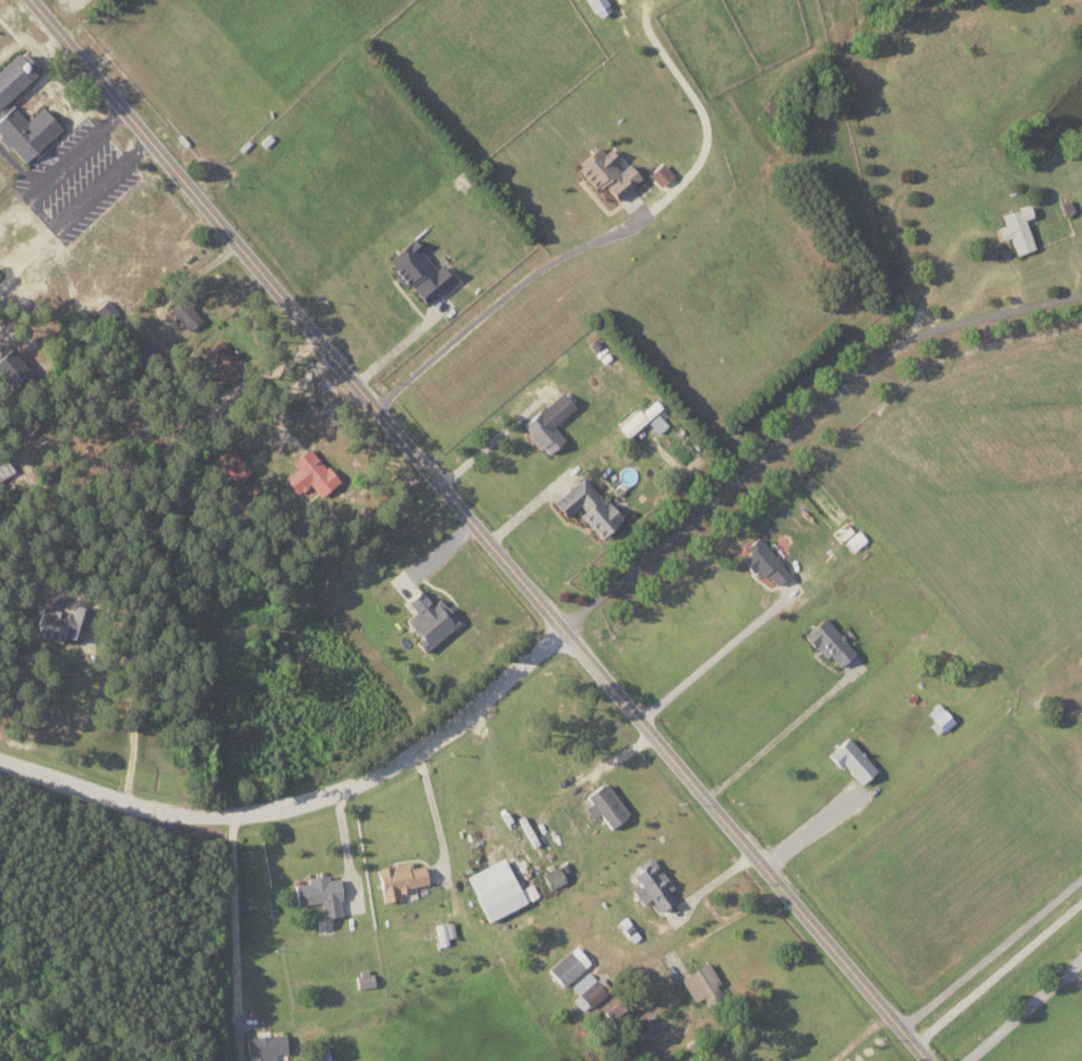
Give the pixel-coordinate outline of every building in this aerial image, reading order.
[(39,70),(21,49),(0,68),(0,105),(39,70)] [(27,121),(12,106),(0,117),(0,135),(25,162),(61,128),(42,107),(27,121)] [(578,169),(581,167),(579,164),(610,138),(642,177),(616,199),(604,185),(599,189),(596,185),(593,188),(578,169)] [(1002,214),(1006,225),(999,227),(1003,240),(1011,238),(1017,255),(1035,249),(1026,220),(1034,217),(1030,206),(1002,214)] [(427,305),(454,281),(441,266),(437,269),(411,239),(389,259),(395,266),(390,271),(405,288),(409,285),(427,305)] [(202,319),(191,307),(195,303),(185,292),(168,308),(189,331),(202,319)] [(205,352),(226,377),(241,365),(220,340),(205,352)] [(32,374),(9,348),(0,356),(0,375),(14,391),(32,374)] [(553,425),(575,408),(563,393),(521,425),(545,456),(565,441),(553,425)] [(661,407),(654,399),(621,429),(628,437),(661,407)] [(668,425),(658,413),(648,422),(658,433),(668,425)] [(217,457),(234,485),(250,475),(233,447),(217,457)] [(291,461),(296,468),(284,478),(304,504),(317,494),(319,498),(338,483),(310,447),(291,461)] [(577,510),(600,537),(621,518),(584,476),(554,502),(568,518),(577,510)] [(867,540),(859,530),(847,540),(854,550),(867,540)] [(789,573),(758,535),(745,546),(749,550),(742,556),(759,577),(766,571),(776,584),(789,573)] [(425,652),(459,621),(438,597),(432,603),(419,589),(406,600),(415,610),(405,619),(421,637),(415,642),(425,652)] [(42,604),(33,633),(60,642),(62,635),(78,640),(88,608),(73,603),(70,613),(42,604)] [(804,633),(836,667),(855,650),(823,615),(804,633)] [(938,733),(955,721),(940,702),(929,711),(936,720),(931,724),(938,733)] [(828,753),(840,766),(843,763),(861,783),(877,769),(847,736),(828,753)] [(586,793),(591,803),(585,807),(591,818),(601,813),(608,826),(628,816),(608,781),(586,793)] [(673,887),(652,856),(630,871),(640,885),(633,890),(642,903),(650,898),(658,911),(675,899),(669,890),(673,887)] [(539,897),(533,883),(518,889),(505,858),(467,874),(486,920),(539,897)] [(377,867),(382,901),(400,898),(399,892),(409,890),(409,886),(427,883),(424,864),(411,866),(411,861),(377,867)] [(566,882),(562,872),(570,869),(567,862),(542,872),(549,889),(566,882)] [(323,917),(340,915),(339,899),(341,898),(339,877),(328,878),(328,874),(306,876),(307,882),(294,883),(296,904),(321,901),(323,917)] [(455,940),(453,922),(436,923),(438,942),(455,940)] [(590,965),(578,946),(548,966),(561,985),(590,965)] [(707,1002),(724,994),(708,962),(680,975),(693,1002),(704,996),(707,1002)] [(356,970),(358,988),(373,986),(371,967),(356,970)] [(601,976),(596,980),(588,971),(572,985),(590,1006),(611,988),(601,976)] [(248,1057),(260,1055),(261,1060),(276,1060),(275,1053),(287,1052),(284,1032),(246,1038),(248,1057)]
